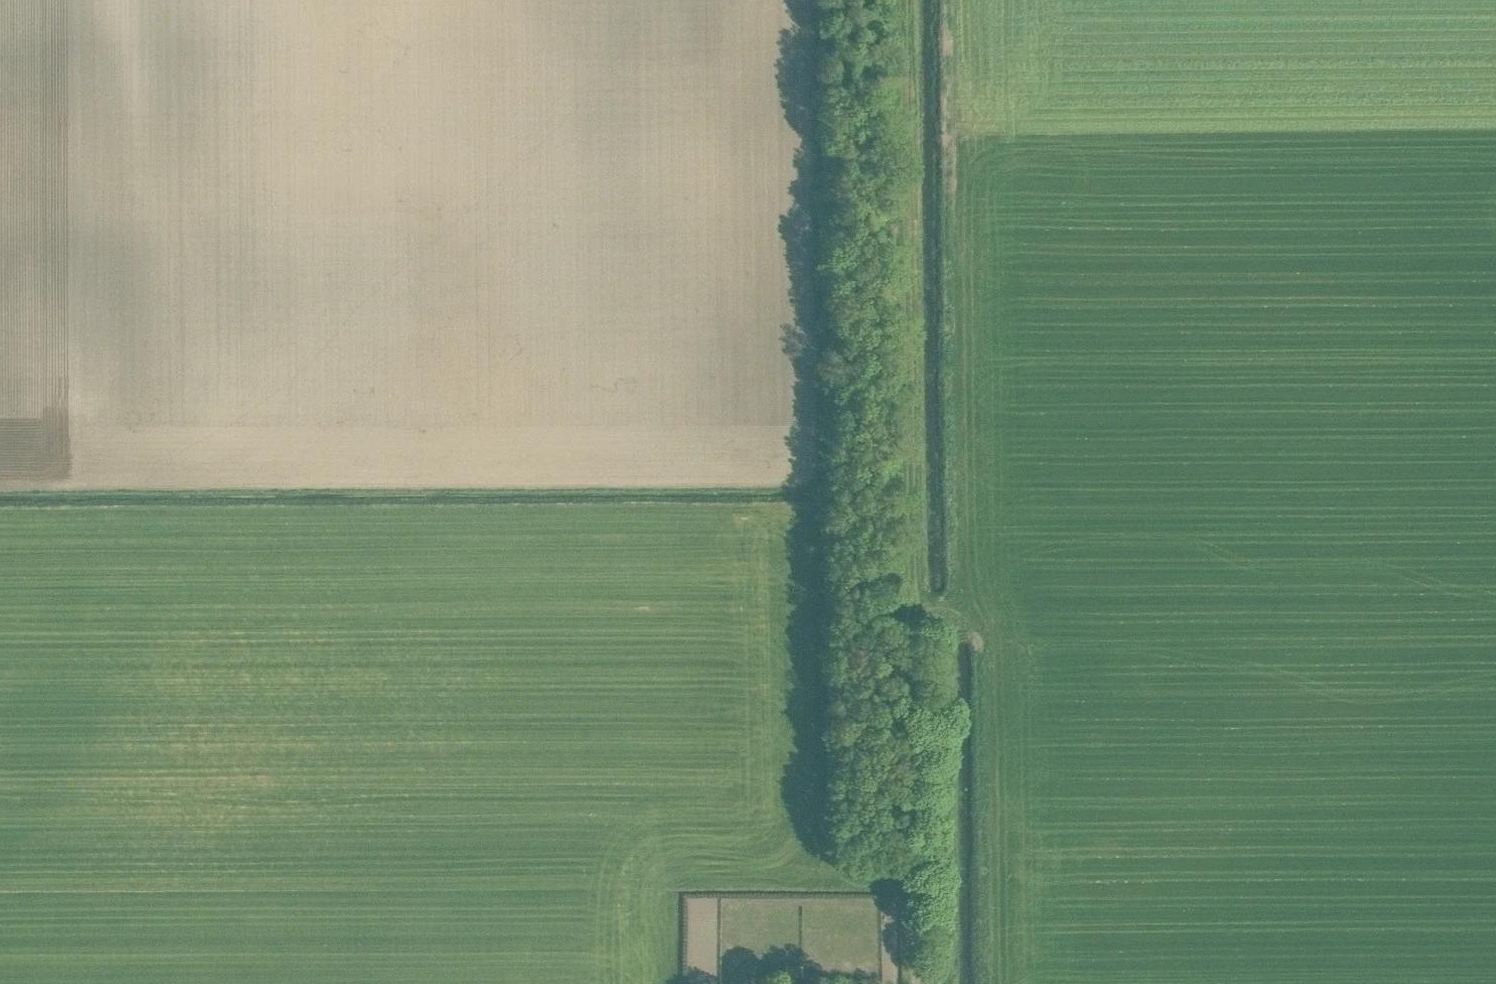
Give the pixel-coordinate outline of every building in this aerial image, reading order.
[(786,979),(802,978),(802,967),(786,968),(786,979)]
